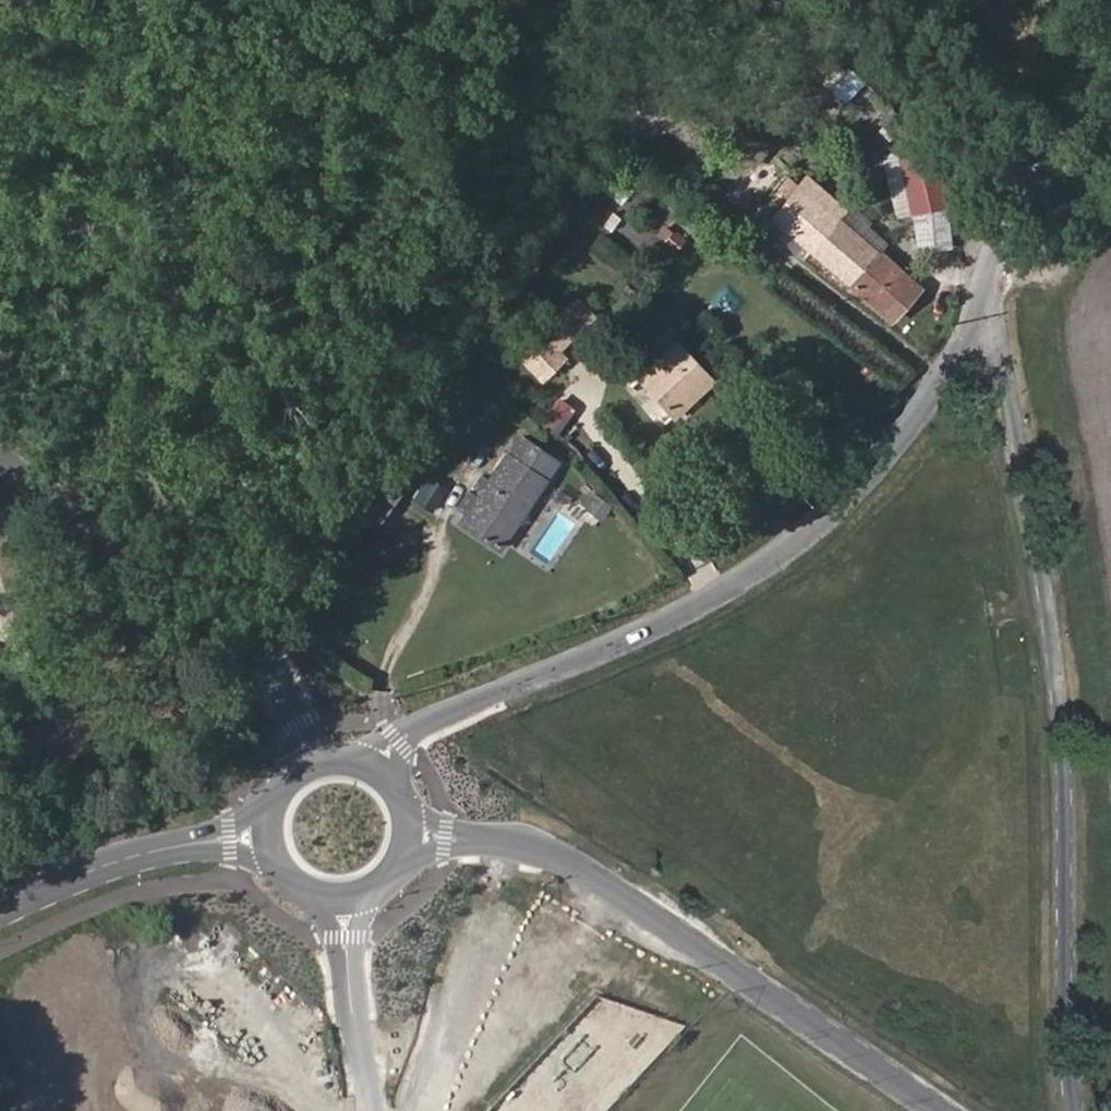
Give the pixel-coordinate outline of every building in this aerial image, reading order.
[(701,145),(709,131),(651,94),(641,108),(701,145)] [(946,189),(936,145),(893,156),(902,197),(908,195),(920,247),(955,241),(951,210),(950,205),(933,208),(930,194),(946,189)] [(813,251),(842,216),(791,172),(761,205),(813,251)] [(912,277),(842,216),(813,251),(881,310),(912,277)] [(671,253),(683,237),(662,222),(650,237),(671,253)] [(559,356),(593,323),(576,306),(542,339),(559,356)] [(628,381),(668,423),(715,377),(678,336),(628,381)] [(544,479),(559,459),(524,433),(509,453),(544,479)] [(509,453),(507,452),(457,524),(496,551),(546,480),(544,479),(509,453)] [(378,522),(401,488),(369,466),(346,500),(378,522)] [(426,475),(411,499),(429,511),(445,487),(426,475)] [(602,518),(611,503),(595,492),(585,507),(602,518)]
